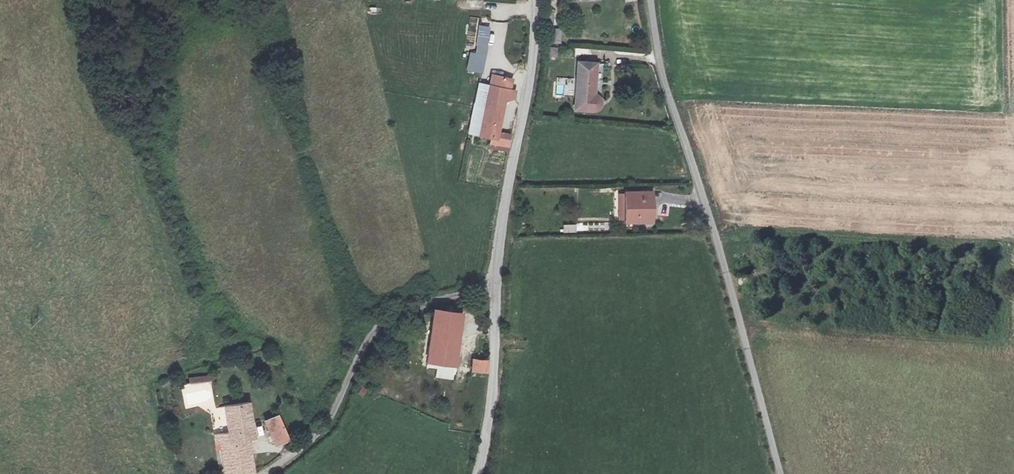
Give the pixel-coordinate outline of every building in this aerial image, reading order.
[(474,60),(479,31),(468,29),(464,58),(474,60)] [(576,57),(589,56),(588,48),(575,49),(576,57)] [(586,62),(568,61),(566,106),(584,109),(589,106),(590,102),(590,98),(588,95),(586,90),(586,62)] [(480,79),(467,141),(481,144),(479,148),(496,152),(498,146),(484,142),(494,102),(505,104),(506,98),(500,96),(503,84),(480,79)] [(646,222),(643,194),(618,197),(620,224),(646,222)] [(577,233),(576,225),(563,225),(563,233),(577,233)] [(441,375),(455,375),(464,319),(437,314),(430,364),(441,366),(441,375)] [(461,368),(462,379),(478,377),(477,367),(461,368)] [(250,432),(247,397),(224,400),(227,425),(213,427),(214,438),(219,438),(222,470),(249,466),(246,432),(250,432)] [(278,437),(282,443),(287,439),(274,408),(260,417),(274,439),(278,437)]
